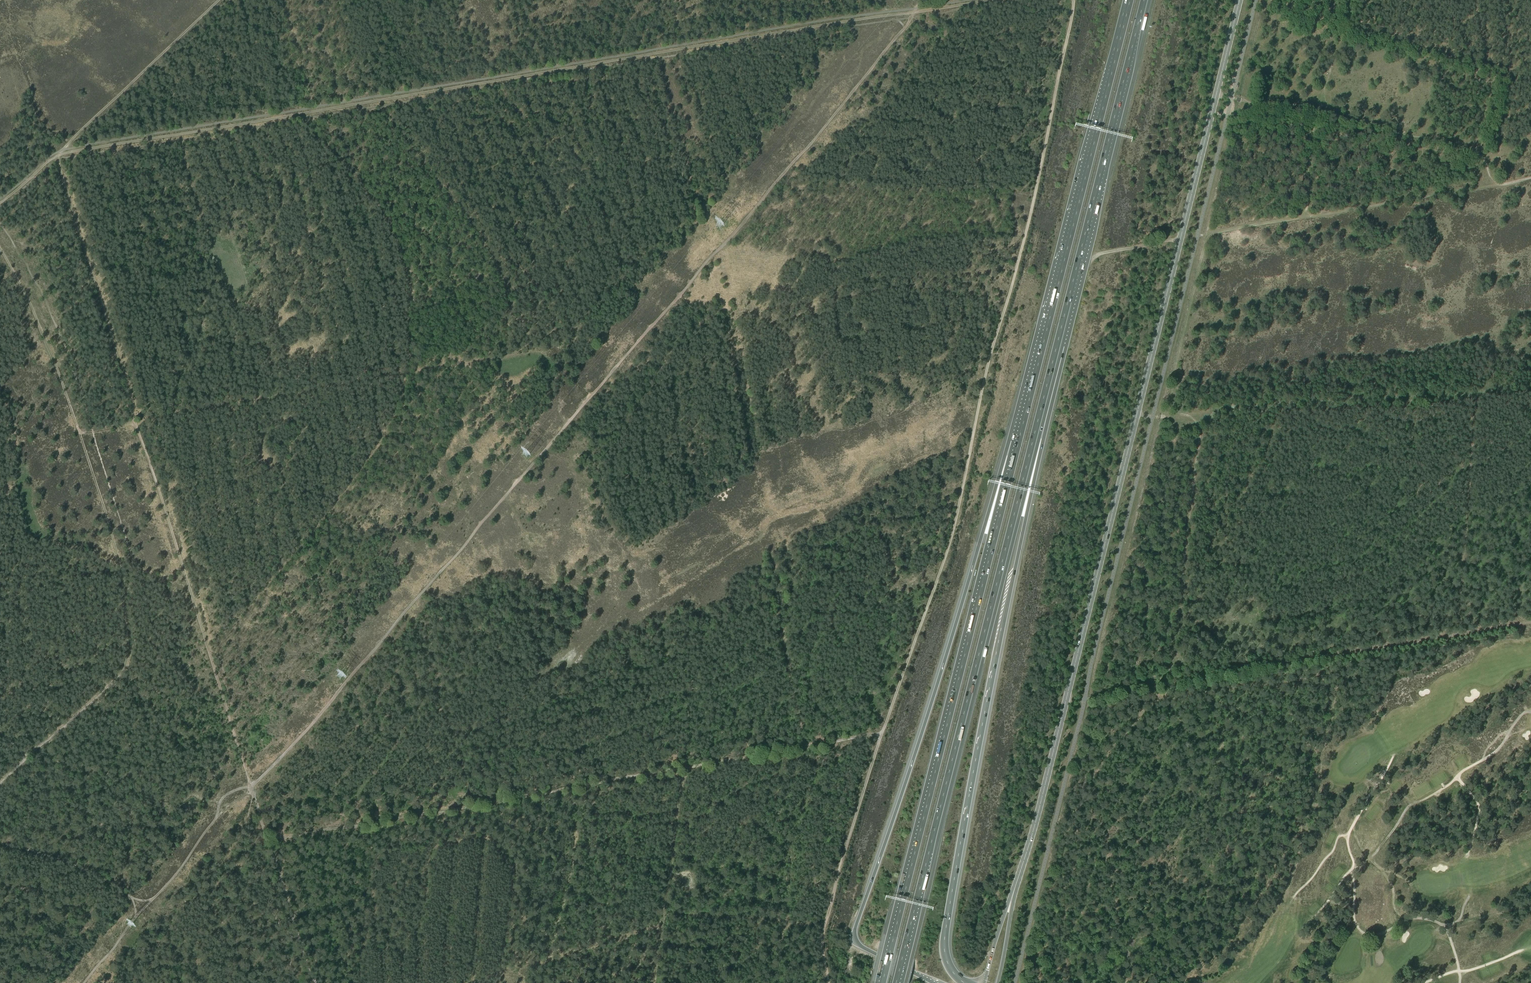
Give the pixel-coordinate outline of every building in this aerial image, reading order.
[(1316,902),(1309,911),(1314,915),(1321,906),(1316,902)]
